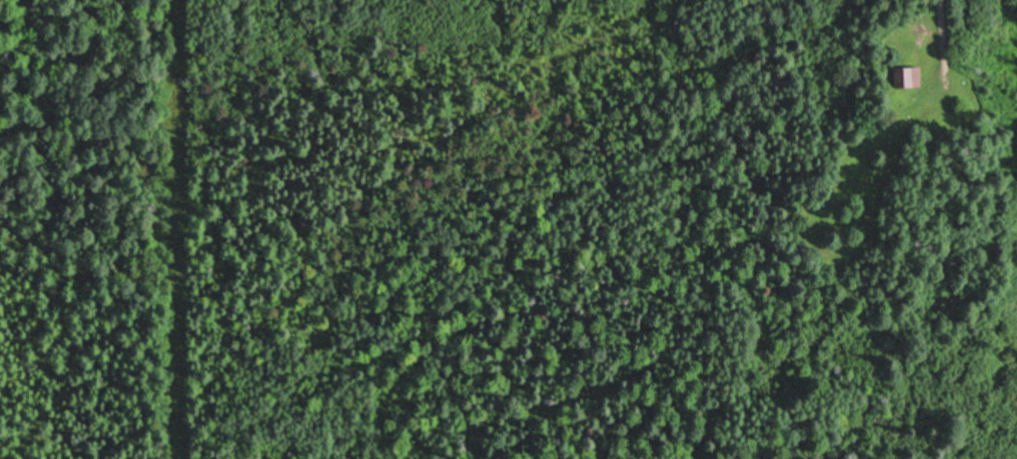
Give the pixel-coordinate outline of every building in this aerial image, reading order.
[(893,68),(893,88),(919,88),(919,68),(893,68)]
